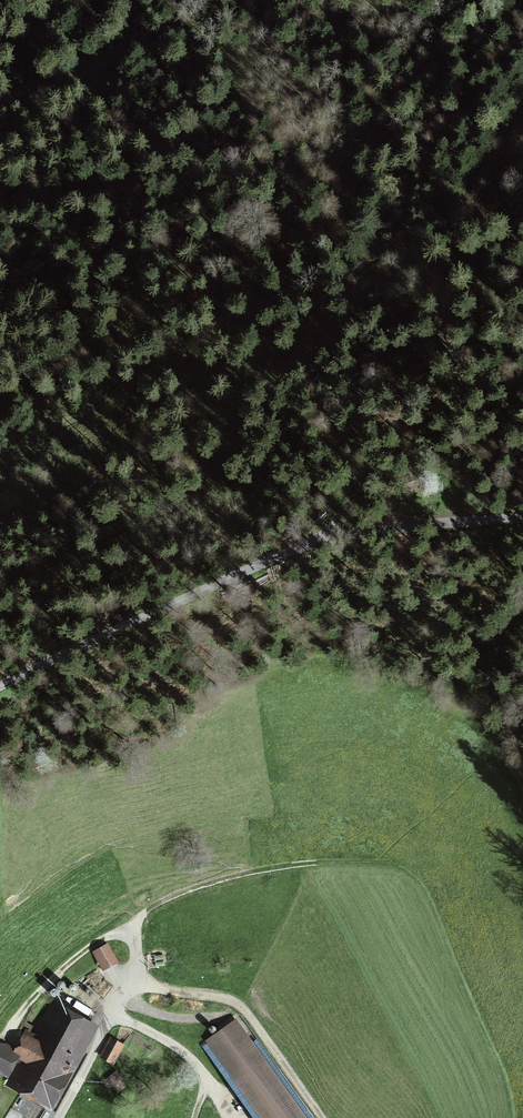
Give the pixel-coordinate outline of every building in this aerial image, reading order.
[(419,480),(405,486),(408,492),(421,486),(419,480)] [(95,950),(104,966),(115,959),(106,943),(95,950)] [(98,1024),(59,1003),(37,1044),(25,1037),(15,1053),(3,1047),(0,1052),(0,1068),(6,1071),(15,1053),(28,1060),(12,1090),(52,1111),(53,1108),(57,1110),(88,1052),(84,1050),(98,1024)] [(235,1021),(201,1045),(253,1117),(304,1117),(235,1021)] [(100,1052),(111,1058),(119,1042),(109,1036),(100,1052)] [(119,1091),(129,1081),(117,1067),(106,1077),(119,1091)]
